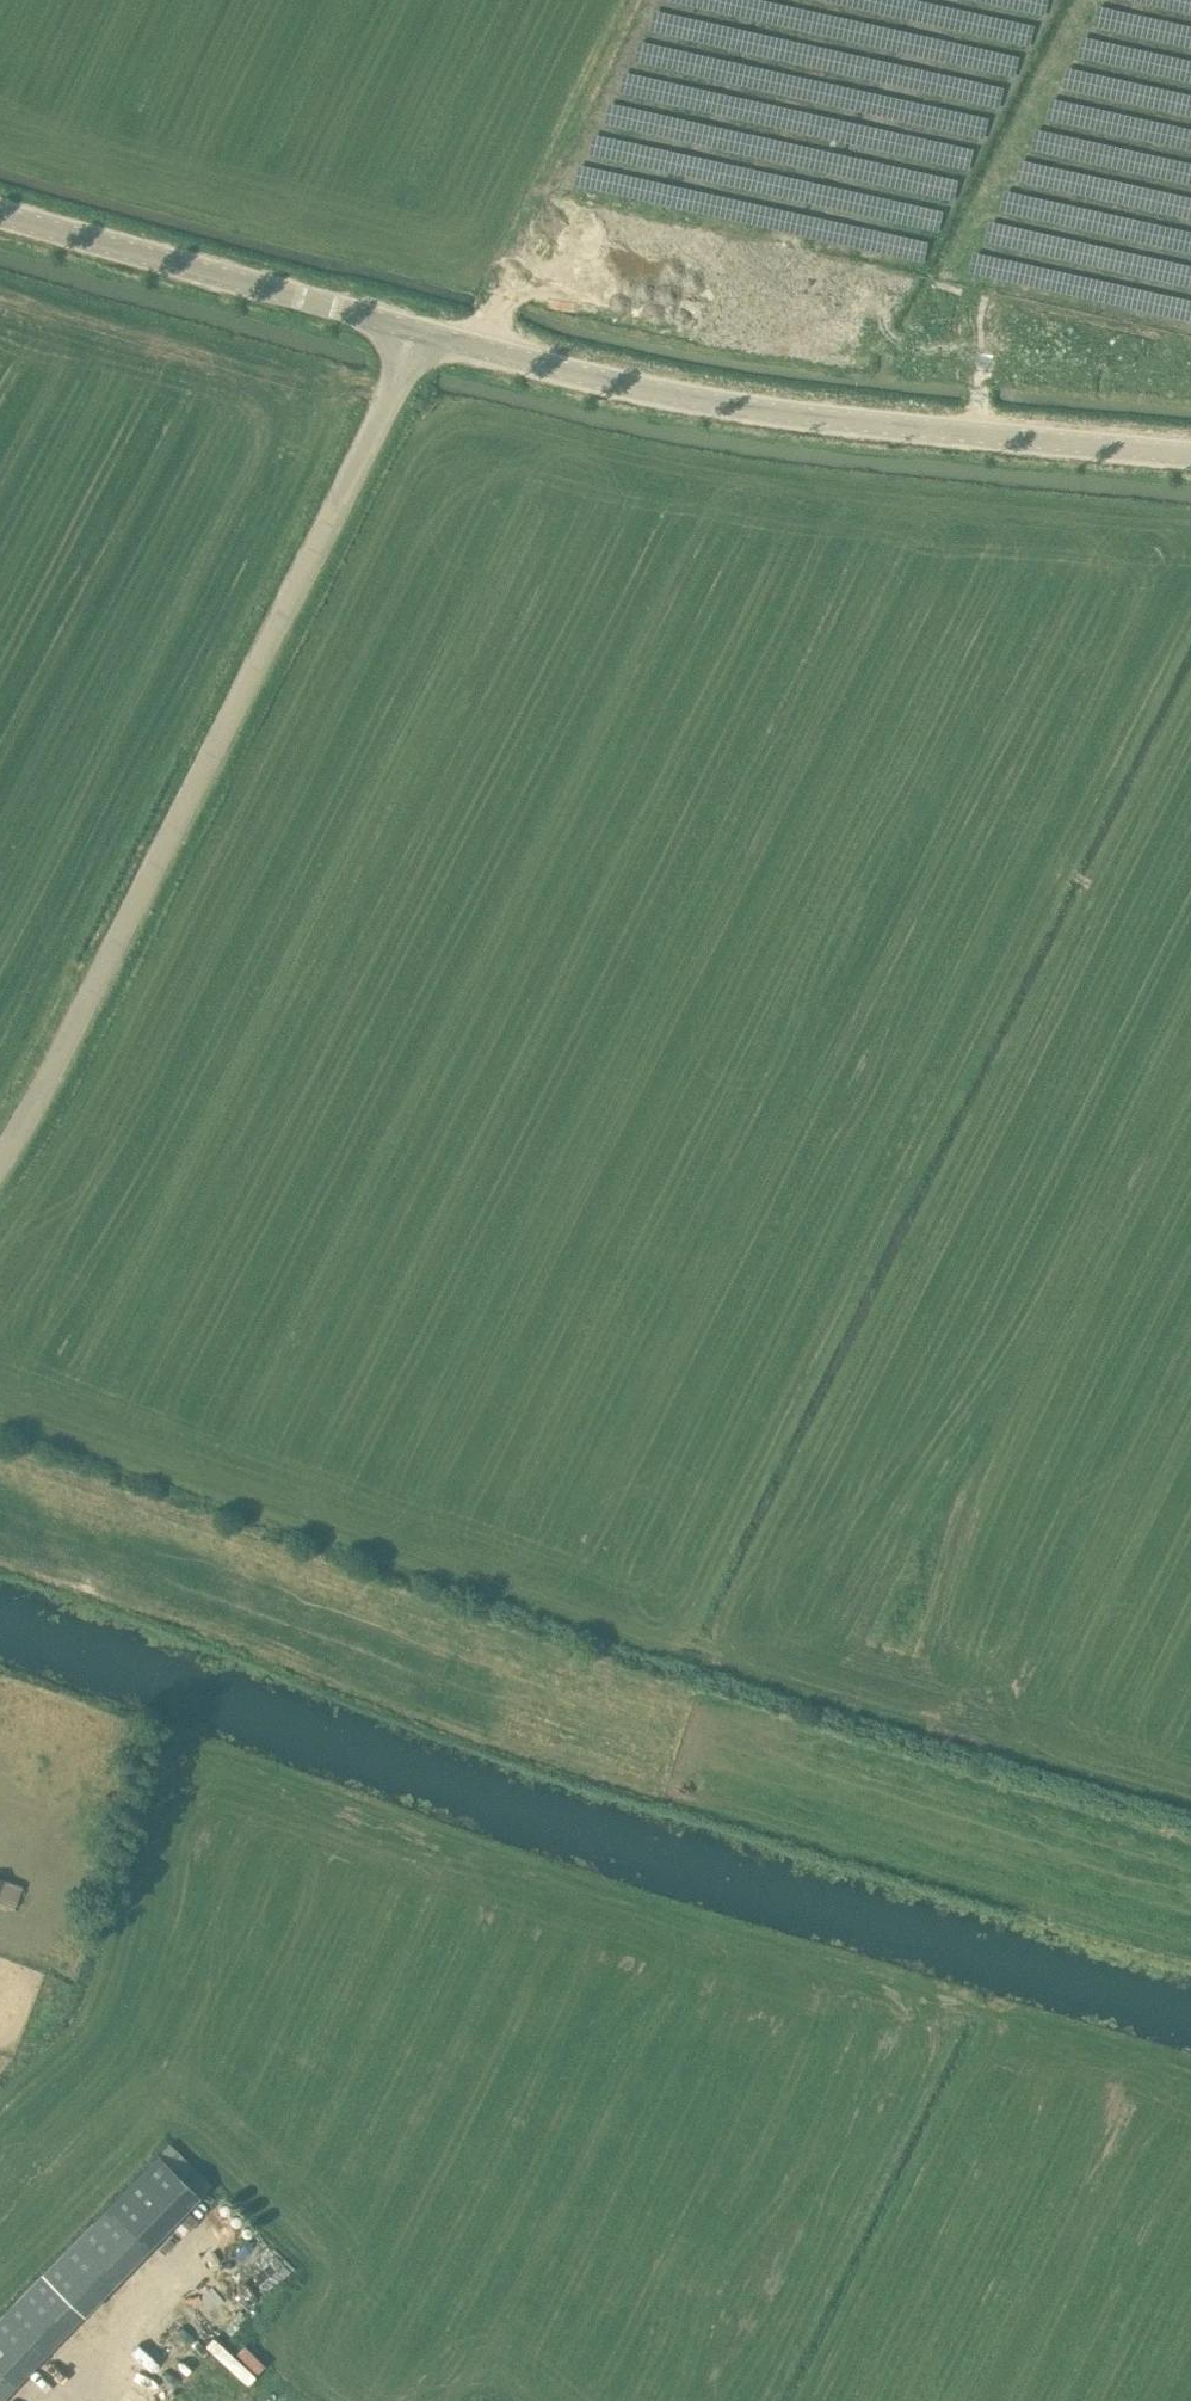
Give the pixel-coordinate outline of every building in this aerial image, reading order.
[(0,1878),(0,1902),(15,1907),(22,1885),(0,1878)]
